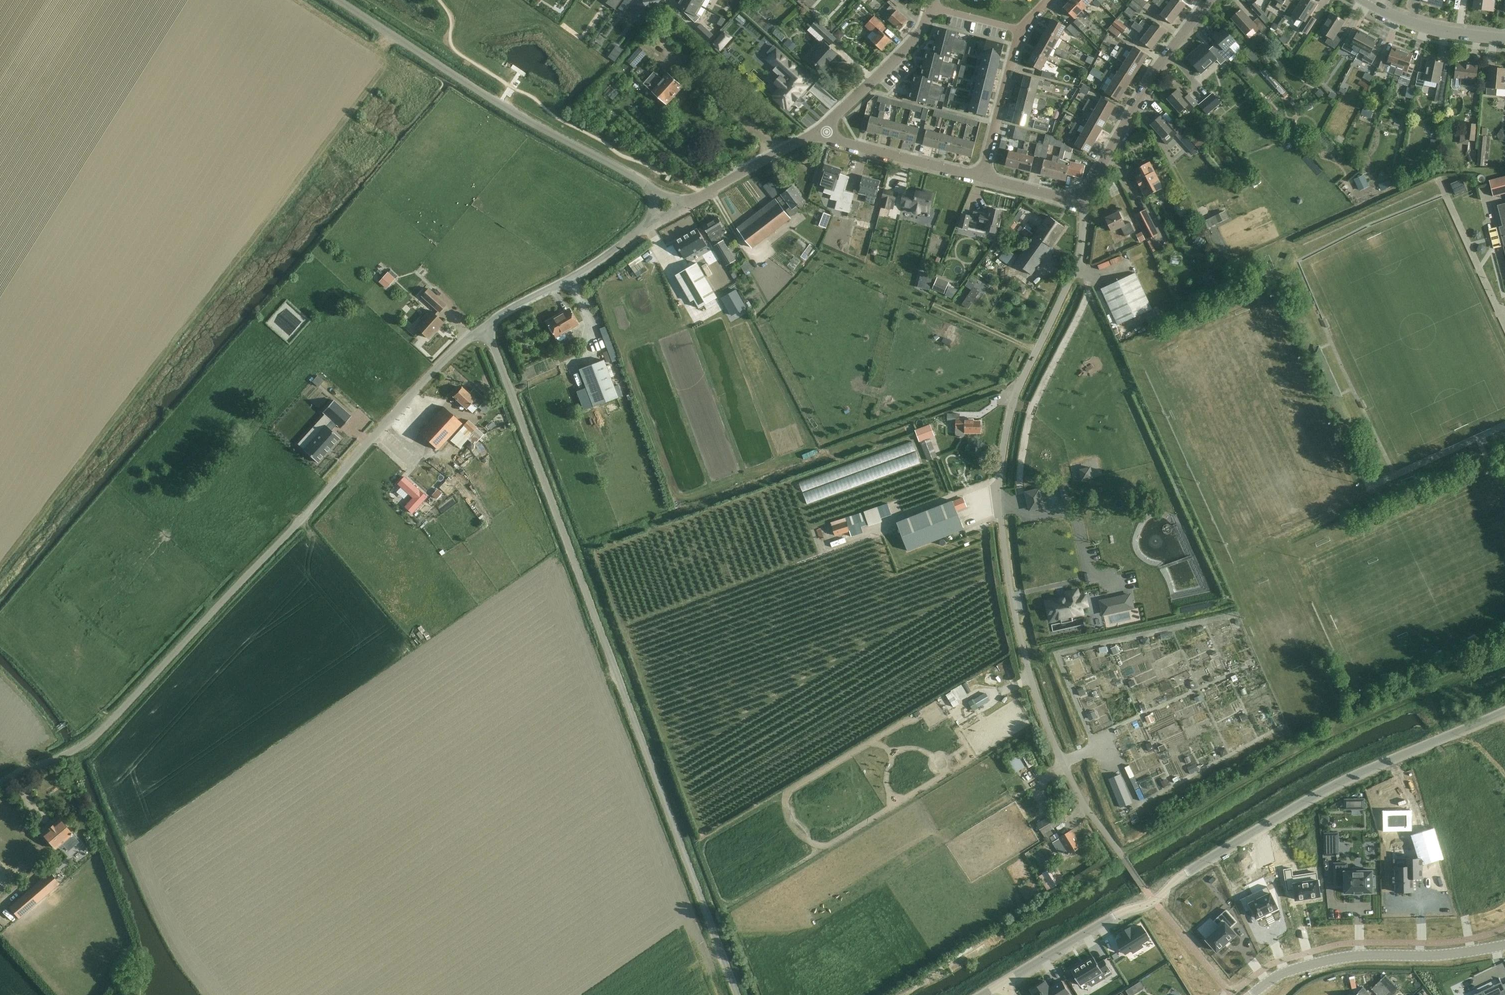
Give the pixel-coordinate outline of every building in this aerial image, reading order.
[(607,3),(616,9),(622,0),(609,0),(607,3)] [(660,0),(625,0),(619,8),(625,12),(629,6),(647,18),(660,0)] [(702,6),(692,0),(681,0),(678,6),(684,9),(683,9),(684,9),(683,10),(695,22),(700,17),(697,14),(702,6)] [(1074,0),(1071,0),(1064,7),(1075,18),(1083,9),(1074,0)] [(1083,9),(1092,0),(1074,0),(1083,9)] [(1106,9),(1097,0),(1095,0),(1093,2),(1098,7),(1103,12),(1106,9)] [(1106,9),(1107,8),(1109,11),(1112,8),(1104,0),(1097,0),(1106,9)] [(1139,13),(1143,8),(1133,0),(1129,5),(1139,13)] [(1160,0),(1154,0),(1153,1),(1164,10),(1160,15),(1171,24),(1179,14),(1160,0)] [(1179,14),(1186,5),(1180,0),(1172,0),(1171,1),(1170,0),(1160,0),(1179,14)] [(1278,3),(1276,7),(1284,12),(1292,0),(1291,0),(1274,0),(1278,3)] [(1300,28),(1299,29),(1307,34),(1316,20),(1310,16),(1317,4),(1310,0),(1301,0),(1292,14),(1298,18),(1294,25),(1300,28)] [(1491,0),(1474,0),(1473,8),(1490,11),(1491,0)] [(1259,18),(1264,14),(1255,4),(1251,7),(1259,18)] [(900,30),(908,22),(891,5),(887,9),(893,15),(889,19),(900,30)] [(1128,7),(1124,12),(1132,18),(1136,13),(1128,7)] [(1261,33),(1266,28),(1257,18),(1253,22),(1242,10),(1231,19),(1245,35),(1252,29),(1256,33),(1259,30),(1261,33)] [(1337,35),(1344,22),(1331,14),(1320,32),(1329,37),(1325,43),(1335,49),(1342,38),(1337,35)] [(887,27),(881,22),(874,16),(865,26),(876,36),(871,41),(882,50),(891,40),(882,32),(887,27)] [(1047,30),(1059,38),(1065,26),(1053,19),(1047,30)] [(1077,19),(1074,22),(1085,33),(1088,30),(1077,19)] [(1123,33),(1127,28),(1116,20),(1112,24),(1123,33)] [(816,21),(811,26),(812,26),(808,30),(821,42),(824,38),(831,44),(836,39),(816,21)] [(1147,24),(1144,28),(1148,31),(1159,40),(1167,30),(1155,21),(1151,27),(1147,24)] [(1144,28),(1140,25),(1135,22),(1131,26),(1144,36),(1140,41),(1152,50),(1159,40),(1148,31),(1144,28)] [(714,35),(701,23),(695,30),(707,42),(714,35)] [(832,23),(828,27),(833,31),(837,27),(832,23)] [(1076,37),(1080,33),(1071,24),(1067,28),(1076,37)] [(1109,30),(1118,37),(1122,33),(1113,25),(1109,30)] [(939,27),(936,40),(966,48),(968,41),(955,38),(957,32),(939,27)] [(1214,34),(1212,36),(1217,43),(1213,47),(1226,62),(1235,54),(1239,50),(1239,46),(1235,42),(1223,29),(1216,36),(1214,34)] [(1059,38),(1047,30),(1040,41),(1053,48),(1059,38)] [(1359,52),(1368,35),(1358,30),(1354,38),(1349,36),(1342,49),(1351,53),(1353,49),(1359,52)] [(840,31),(835,36),(840,40),(845,35),(840,31)] [(715,44),(721,50),(731,38),(725,33),(715,44)] [(1377,41),(1368,35),(1359,52),(1364,55),(1362,59),(1371,65),(1379,51),(1373,49),(1377,41)] [(790,39),(785,45),(792,51),(797,46),(790,39)] [(945,55),(945,56),(950,57),(952,51),(964,55),(965,55),(966,48),(936,40),(933,52),(945,55)] [(984,52),(1001,56),(1004,44),(987,40),(984,52)] [(1034,52),(1047,59),(1053,48),(1040,41),(1034,52)] [(838,54),(825,42),(809,60),(822,71),(838,54)] [(1201,74),(1217,60),(1203,44),(1187,58),(1201,74)] [(781,89),(775,95),(777,97),(775,99),(784,107),(786,105),(788,107),(794,99),(796,101),(801,95),(799,94),(806,86),(803,84),(809,78),(802,72),(796,66),(792,62),(792,63),(774,46),(768,53),(770,54),(778,62),(779,61),(781,62),(775,68),(773,70),(781,77),(775,83),(781,89)] [(634,68),(647,54),(640,47),(627,61),(634,68)] [(1058,47),(1056,50),(1068,56),(1069,54),(1058,47)] [(1118,52),(1123,55),(1127,50),(1122,47),(1118,52)] [(1123,55),(1123,56),(1127,58),(1140,67),(1147,55),(1135,47),(1131,53),(1127,50),(1123,55)] [(1248,47),(1243,52),(1254,64),(1259,60),(1248,47)] [(1396,69),(1402,51),(1392,47),(1389,55),(1384,53),(1378,71),(1383,73),(1386,65),(1396,69)] [(1068,56),(1056,50),(1055,52),(1067,59),(1068,56)] [(943,61),(945,56),(945,55),(933,52),(927,51),(924,63),(954,71),(956,64),(943,61)] [(1402,51),(1396,69),(1402,71),(1400,76),(1410,80),(1415,65),(1410,63),(1413,54),(1402,51)] [(612,52),(608,58),(614,63),(618,57),(612,52)] [(998,68),(1001,56),(984,52),(981,64),(998,68)] [(1047,59),(1034,52),(1028,63),(1040,70),(1047,59)] [(1123,56),(1123,55),(1118,52),(1115,57),(1120,60),(1123,56)] [(1124,63),(1120,69),(1133,78),(1140,67),(1127,58),(1123,56),(1120,60),(1124,63)] [(1438,83),(1436,97),(1435,101),(1441,102),(1441,98),(1445,79),(1439,78),(1442,61),(1438,60),(1437,61),(1428,59),(1424,80),(1438,83)] [(953,78),(954,71),(924,63),(921,75),(921,76),(933,79),(938,81),(940,75),(953,78)] [(1236,63),(1234,69),(1239,72),(1242,66),(1236,63)] [(1456,63),(1454,79),(1452,79),(1451,86),(1453,89),(1455,89),(1459,87),(1460,85),(1475,87),(1478,66),(1456,63)] [(978,75),(995,80),(998,68),(981,64),(978,75)] [(1247,67),(1241,72),(1245,76),(1250,71),(1247,67)] [(1487,94),(1498,95),(1498,88),(1504,88),(1504,67),(1495,67),(1494,81),(1488,81),(1487,94)] [(1126,89),(1093,68),(1090,73),(1110,86),(1105,92),(1118,100),(1126,89)] [(1120,69),(1116,75),(1107,69),(1104,74),(1093,68),(1126,89),(1133,78),(1120,69)] [(1276,88),(1281,85),(1266,68),(1262,72),(1276,88)] [(1054,79),(1055,73),(1043,70),(1042,76),(1054,79)] [(667,104),(683,86),(669,74),(664,80),(655,72),(644,84),(667,104)] [(1366,73),(1363,78),(1370,82),(1373,77),(1366,73)] [(931,84),(933,79),(921,76),(921,75),(915,74),(912,87),(942,94),(944,87),(931,84)] [(992,92),(995,80),(978,75),(975,87),(992,92)] [(1025,75),(1022,87),(1037,91),(1038,85),(1043,86),(1043,85),(1045,80),(1040,79),(1025,75)] [(616,85),(622,90),(630,81),(624,76),(616,85)] [(1084,84),(1080,91),(1087,95),(1091,88),(1084,84)] [(1281,85),(1276,88),(1281,94),(1285,91),(1286,90),(1281,85)] [(942,94),(912,87),(908,99),(926,104),(928,98),(941,101),(942,94)] [(972,99),(989,103),(992,92),(975,87),(972,99)] [(1022,87),(1019,99),(1045,106),(1047,101),(1035,98),(1037,91),(1022,87)] [(1408,88),(1406,97),(1412,98),(1414,90),(1408,88)] [(1190,111),(1198,104),(1189,94),(1185,98),(1177,90),(1168,99),(1181,112),(1186,107),(1190,111)] [(1207,114),(1221,102),(1213,93),(1199,105),(1207,114)] [(868,131),(880,134),(884,119),(886,112),(884,111),(886,104),(888,104),(889,99),(879,96),(878,101),(881,102),(879,111),(880,111),(878,118),(871,116),(868,131)] [(1102,98),(1098,104),(1089,99),(1085,105),(1091,108),(1095,110),(1108,117),(1115,105),(1102,98)] [(888,104),(899,107),(901,102),(889,99),(888,104)] [(986,116),(989,103),(972,99),(969,111),(986,116)] [(1019,99),(1016,111),(1024,113),(1024,112),(1031,114),(1033,107),(1044,110),(1045,106),(1019,99)] [(1364,107),(1361,114),(1371,118),(1373,111),(1364,107)] [(926,121),(929,109),(924,108),(921,119),(926,121)] [(1088,122),(1102,129),(1108,117),(1095,110),(1088,122)] [(1013,123),(1048,131),(1052,132),(1053,128),(1049,127),(1050,124),(1035,121),(1035,122),(1029,121),(1031,114),(1024,112),(1024,113),(1016,111),(1013,123)] [(1173,137),(1182,130),(1173,120),(1168,124),(1161,116),(1151,124),(1164,138),(1170,133),(1173,137)] [(880,134),(892,137),(895,122),(884,119),(880,134)] [(1070,125),(1073,127),(1078,130),(1081,125),(1076,122),(1075,123),(1072,121),(1070,125)] [(892,137),(904,140),(907,125),(895,122),(892,137)] [(1102,129),(1088,122),(1082,133),(1095,141),(1102,129)] [(1466,130),(1467,130),(1466,140),(1476,141),(1477,127),(1475,126),(1475,124),(1467,123),(1466,130)] [(907,125),(904,140),(916,143),(920,128),(907,125)] [(1016,126),(1015,132),(1027,135),(1028,129),(1016,126)] [(1078,130),(1073,127),(1070,133),(1075,136),(1078,130)] [(1066,138),(1068,132),(1061,129),(1059,136),(1066,138)] [(1501,129),(1497,135),(1500,141),(1504,142),(1504,129),(1501,129)] [(924,145),(936,148),(940,133),(927,130),(924,145)] [(1027,135),(1015,132),(1013,138),(1025,141),(1027,135)] [(951,136),(940,133),(936,148),(948,151),(951,136)] [(1095,141),(1082,133),(1075,145),(1084,151),(1088,153),(1095,141)] [(1046,158),(1049,146),(1052,135),(1046,134),(1044,144),(1041,156),(1046,158)] [(1200,135),(1192,142),(1198,149),(1206,142),(1200,135)] [(1480,135),(1476,164),(1483,165),(1487,136),(1480,135)] [(948,151),(960,154),(963,139),(951,136),(948,151)] [(1185,136),(1180,140),(1190,152),(1195,147),(1185,136)] [(963,139),(960,154),(972,157),(975,142),(963,139)] [(1035,155),(1041,156),(1044,144),(1038,143),(1035,155)] [(1075,145),(1073,149),(1083,154),(1084,151),(1075,145)] [(1195,147),(1190,152),(1194,155),(1198,151),(1195,147)] [(1010,151),(1007,165),(1019,168),(1022,154),(1023,149),(1018,148),(1017,153),(1010,151)] [(1022,154),(1019,168),(1031,171),(1035,157),(1027,155),(1028,150),(1023,149),(1022,154)] [(1076,165),(1079,153),(1073,152),(1070,164),(1076,165)] [(1041,174),(1054,177),(1059,156),(1054,155),(1052,161),(1045,160),(1041,174)] [(1059,156),(1054,177),(1066,180),(1070,166),(1062,164),(1063,160),(1059,158),(1059,156)] [(1148,198),(1165,189),(1152,162),(1135,171),(1148,198)] [(820,185),(828,188),(827,189),(836,192),(838,185),(843,171),(827,165),(822,180),(821,181),(820,185)] [(1363,175),(1355,179),(1360,190),(1368,186),(1363,175)] [(1494,196),(1504,193),(1504,176),(1489,180),(1494,196)] [(866,196),(865,202),(874,204),(875,198),(876,198),(880,182),(864,178),(862,185),(856,183),(854,193),(860,194),(866,196)] [(1391,180),(1379,185),(1382,190),(1393,185),(1391,180)] [(1462,180),(1451,184),(1456,195),(1467,190),(1462,180)] [(764,186),(773,198),(780,193),(771,181),(764,186)] [(781,195),(782,195),(778,198),(783,205),(787,202),(791,207),(787,210),(792,217),(800,211),(797,206),(805,200),(793,185),(781,195)] [(884,189),(880,205),(890,207),(892,201),(895,202),(897,192),(884,189)] [(829,192),(826,198),(826,200),(832,202),(833,201),(835,194),(829,192)] [(909,193),(905,207),(913,209),(913,210),(913,211),(914,212),(915,213),(916,213),(917,214),(918,214),(918,213),(919,213),(920,213),(920,212),(921,212),(921,211),(922,209),(929,211),(934,194),(926,192),(926,194),(918,192),(917,196),(909,193)] [(854,201),(854,200),(843,197),(843,198),(840,209),(851,212),(854,201)] [(753,248),(791,219),(775,199),(738,228),(753,248)] [(1504,255),(1504,204),(1495,206),(1500,227),(1497,228),(1502,248),(1503,248),(1504,255)] [(974,216),(973,221),(976,222),(976,221),(980,222),(979,229),(991,232),(995,233),(996,233),(996,232),(998,226),(1000,226),(1003,211),(991,208),(989,214),(989,215),(975,212),(974,216)] [(1135,214),(1144,232),(1155,227),(1147,209),(1135,214)] [(1127,237),(1136,232),(1131,221),(1127,224),(1121,211),(1107,218),(1112,230),(1122,226),(1127,237)] [(1226,211),(1212,217),(1216,224),(1229,218),(1226,211)] [(963,213),(959,227),(967,229),(968,227),(971,215),(963,213)] [(820,226),(827,229),(831,217),(824,214),(820,226)] [(1033,276),(1067,229),(1051,217),(1017,265),(1033,276)] [(717,237),(727,231),(720,218),(704,227),(711,240),(712,240),(715,245),(714,246),(726,266),(736,260),(724,240),(720,242),(717,237)] [(1033,233),(1025,227),(1021,233),(1029,239),(1033,233)] [(709,245),(700,228),(677,242),(687,258),(709,245)] [(1142,232),(1137,235),(1141,243),(1146,240),(1142,232)] [(1198,236),(1193,243),(1201,248),(1205,241),(1198,236)] [(805,259),(814,247),(810,244),(809,246),(799,239),(794,245),(804,253),(801,257),(805,259)] [(1099,267),(1119,258),(1117,253),(1097,262),(1099,267)] [(676,275),(691,301),(695,299),(700,308),(718,298),(697,263),(676,275)] [(1119,326),(1154,309),(1137,273),(1101,290),(1119,326)] [(380,282),(386,288),(393,281),(386,274),(380,282)] [(933,289),(945,294),(949,282),(938,277),(933,289)] [(1023,285),(1015,297),(1025,304),(1033,293),(1023,285)] [(439,312),(446,304),(428,288),(422,296),(439,312)] [(737,288),(721,298),(734,319),(749,309),(737,288)] [(430,310),(415,326),(428,338),(437,327),(438,328),(444,322),(430,310)] [(557,316),(547,322),(556,336),(558,340),(561,341),(565,338),(566,335),(564,332),(577,324),(569,310),(558,317),(557,316)] [(402,326),(398,331),(409,342),(414,337),(402,326)] [(441,333),(449,337),(452,330),(444,326),(441,333)] [(605,328),(599,330),(608,350),(602,353),(606,362),(611,360),(612,362),(618,359),(605,328)] [(603,360),(579,369),(593,406),(618,397),(622,395),(618,385),(614,387),(603,360)] [(456,390),(453,393),(453,395),(454,396),(453,396),(466,408),(467,408),(473,413),(481,404),(486,399),(474,388),(469,394),(462,387),(458,391),(458,390),(456,390)] [(317,389),(308,398),(319,408),(327,399),(317,389)] [(304,449),(304,450),(318,462),(340,438),(331,430),(337,424),(341,428),(351,416),(334,400),(323,412),(325,414),(332,420),(327,426),(326,425),(304,449)] [(437,450),(463,423),(445,406),(420,433),(437,450)] [(965,435),(966,432),(981,432),(981,423),(973,423),(973,421),(959,422),(959,415),(949,416),(949,422),(956,422),(956,432),(957,434),(958,436),(961,437),(963,437),(965,435)] [(465,425),(465,426),(461,430),(468,437),(467,438),(475,445),(484,434),(477,428),(469,421),(465,425)] [(801,427),(794,430),(797,437),(803,435),(801,427)] [(928,427),(917,431),(928,460),(938,457),(931,438),(932,438),(929,430),(929,427),(928,427)] [(911,442),(796,478),(800,490),(801,489),(804,499),(918,464),(911,442)] [(1066,458),(1059,460),(1063,482),(1071,480),(1066,458)] [(1090,468),(1081,470),(1083,479),(1093,477),(1090,468)] [(399,482),(398,484),(413,497),(405,506),(412,513),(427,497),(404,477),(403,478),(402,478),(400,481),(399,482)] [(444,482),(440,487),(444,491),(448,486),(444,482)] [(391,492),(399,501),(404,496),(396,488),(391,492)] [(437,489),(432,495),(436,498),(442,492),(437,489)] [(1027,493),(1031,509),(1043,506),(1039,490),(1027,493)] [(960,500),(955,502),(957,510),(963,508),(967,506),(964,499),(960,500)] [(909,518),(897,523),(907,549),(919,545),(964,529),(957,510),(955,502),(909,518)] [(886,504),(831,523),(835,536),(849,531),(851,535),(851,536),(863,533),(862,531),(861,526),(869,523),(870,525),(882,522),(881,518),(890,515),(886,504)] [(1067,597),(1046,602),(1051,621),(1061,618),(1062,623),(1073,621),(1072,616),(1083,613),(1081,606),(1087,605),(1085,596),(1079,597),(1077,590),(1066,592),(1067,597)] [(1130,594),(1101,601),(1104,614),(1133,607),(1130,594)] [(1158,640),(1169,637),(1167,630),(1156,633),(1158,640)] [(952,691),(947,695),(954,706),(959,703),(958,701),(967,695),(961,685),(952,690),(952,691)] [(986,693),(975,699),(979,706),(990,700),(986,693)] [(1095,712),(1087,715),(1090,722),(1098,719),(1095,712)] [(1151,715),(1145,718),(1149,725),(1154,722),(1151,715)] [(1028,768),(1025,763),(1021,765),(1015,753),(1003,759),(1010,772),(1017,768),(1019,772),(1028,768)] [(1195,764),(1188,767),(1191,773),(1199,770),(1195,764)] [(1109,779),(1121,807),(1132,802),(1121,774),(1109,779)] [(1147,776),(1133,782),(1139,798),(1154,792),(1147,776)] [(1166,780),(1161,782),(1163,788),(1169,785),(1166,780)] [(1364,799),(1345,799),(1345,809),(1364,809),(1364,799)] [(1060,809),(1043,820),(1037,823),(1047,839),(1057,832),(1054,827),(1066,820),(1060,809)] [(1407,814),(1387,815),(1388,827),(1408,826),(1407,814)] [(56,848),(73,834),(60,819),(43,834),(56,848)] [(1060,854),(1067,850),(1069,854),(1082,846),(1072,829),(1059,837),(1060,838),(1053,842),(1060,854)] [(1338,833),(1325,833),(1325,855),(1337,855),(1337,856),(1340,856),(1339,854),(1338,833)] [(1431,833),(1416,837),(1422,856),(1422,860),(1438,855),(1431,833)] [(1395,876),(1393,876),(1393,882),(1395,882),(1395,892),(1413,891),(1413,878),(1423,878),(1422,858),(1393,859),(1394,867),(1395,867),(1395,876)] [(1347,863),(1334,863),(1335,887),(1345,887),(1345,892),(1345,893),(1346,893),(1354,893),(1355,893),(1357,893),(1357,892),(1361,892),(1361,893),(1362,893),(1364,893),(1364,892),(1372,892),(1373,892),(1373,891),(1373,887),(1375,887),(1375,876),(1372,876),(1372,871),(1372,870),(1371,870),(1363,871),(1363,867),(1353,868),(1353,871),(1347,871),(1347,863)] [(1060,882),(1052,868),(1044,873),(1044,874),(1040,877),(1048,889),(1060,882)] [(1293,875),(1285,876),(1288,890),(1295,889),(1297,899),(1320,895),(1318,879),(1317,879),(1316,872),(1307,873),(1308,880),(1294,882),(1293,875)] [(19,918),(60,884),(50,873),(10,907),(19,918)] [(1246,896),(1239,899),(1245,912),(1251,909),(1256,917),(1263,914),(1264,914),(1269,912),(1269,911),(1277,907),(1267,886),(1246,896)] [(1217,927),(1204,938),(1215,951),(1234,934),(1229,927),(1235,921),(1225,909),(1212,921),(1217,927)] [(1018,911),(1011,916),(1014,921),(1021,917),(1018,911)] [(1123,937),(1117,941),(1125,954),(1131,950),(1133,953),(1143,947),(1141,944),(1149,939),(1141,926),(1133,931),(1131,927),(1121,933),(1123,937)] [(971,943),(955,953),(957,957),(974,947),(971,943)] [(1094,957),(1072,970),(1081,985),(1103,973),(1106,978),(1114,974),(1105,959),(1098,964),(1094,957)] [(1373,989),(1379,994),(1395,994),(1401,988),(1387,974),(1373,989)] [(1031,990),(1034,994),(1065,994),(1069,993),(1062,981),(1050,989),(1045,981),(1031,990)] [(1132,986),(1126,990),(1129,994),(1132,994),(1136,992),(1132,986)] [(1356,994),(1370,994),(1371,994),(1364,987),(1356,994)]
